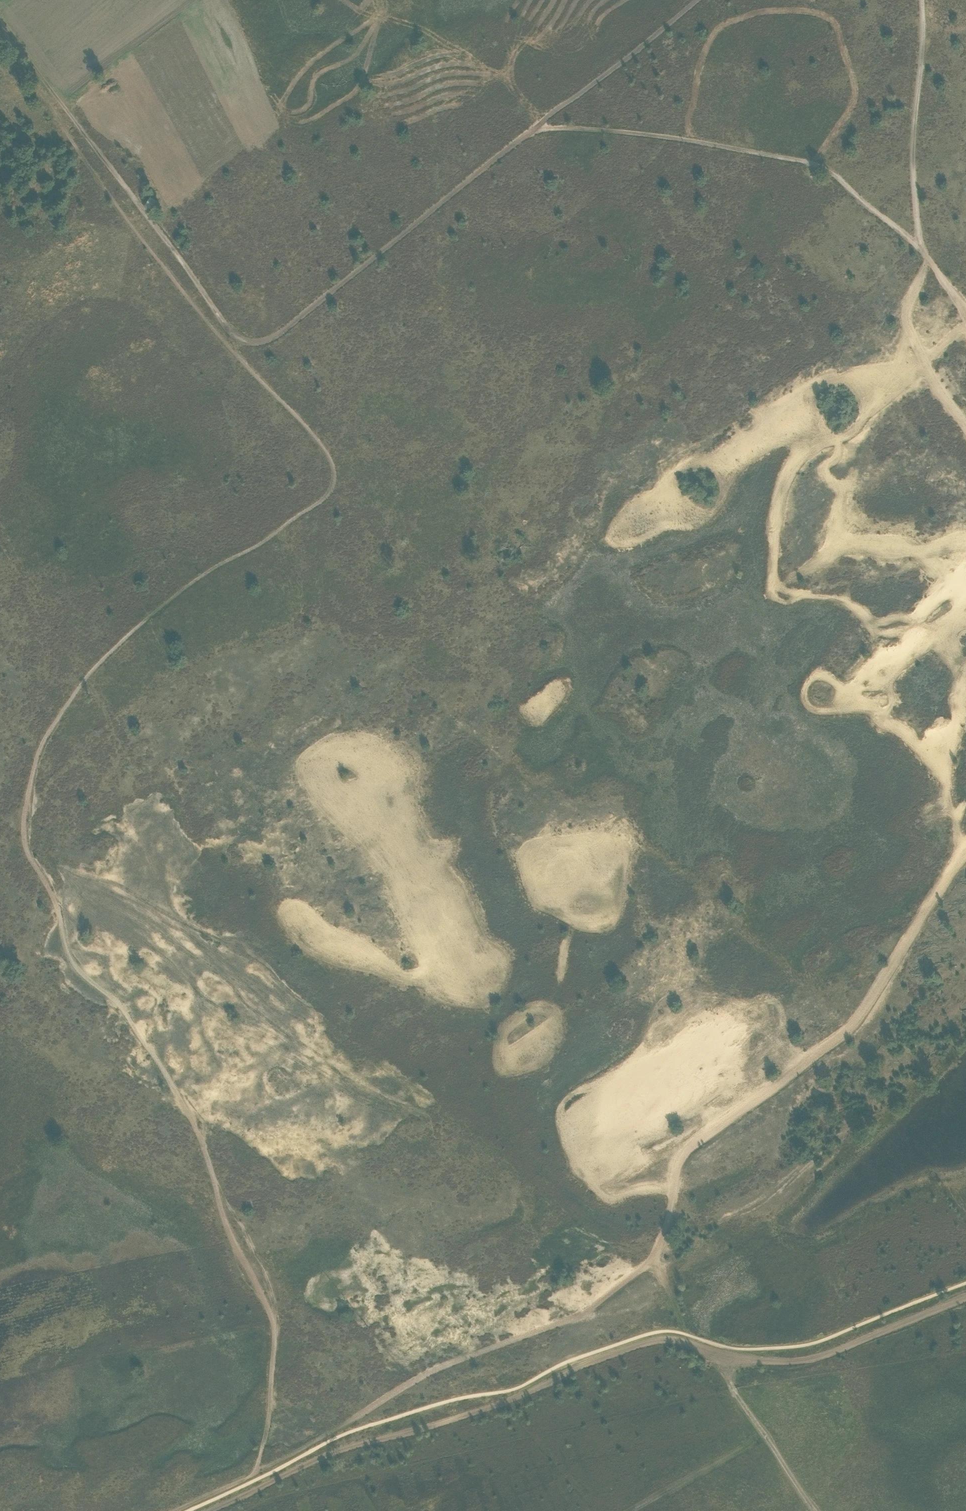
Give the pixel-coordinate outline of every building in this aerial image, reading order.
[(158,200),(151,196),(145,205),(152,209),(158,200)]
